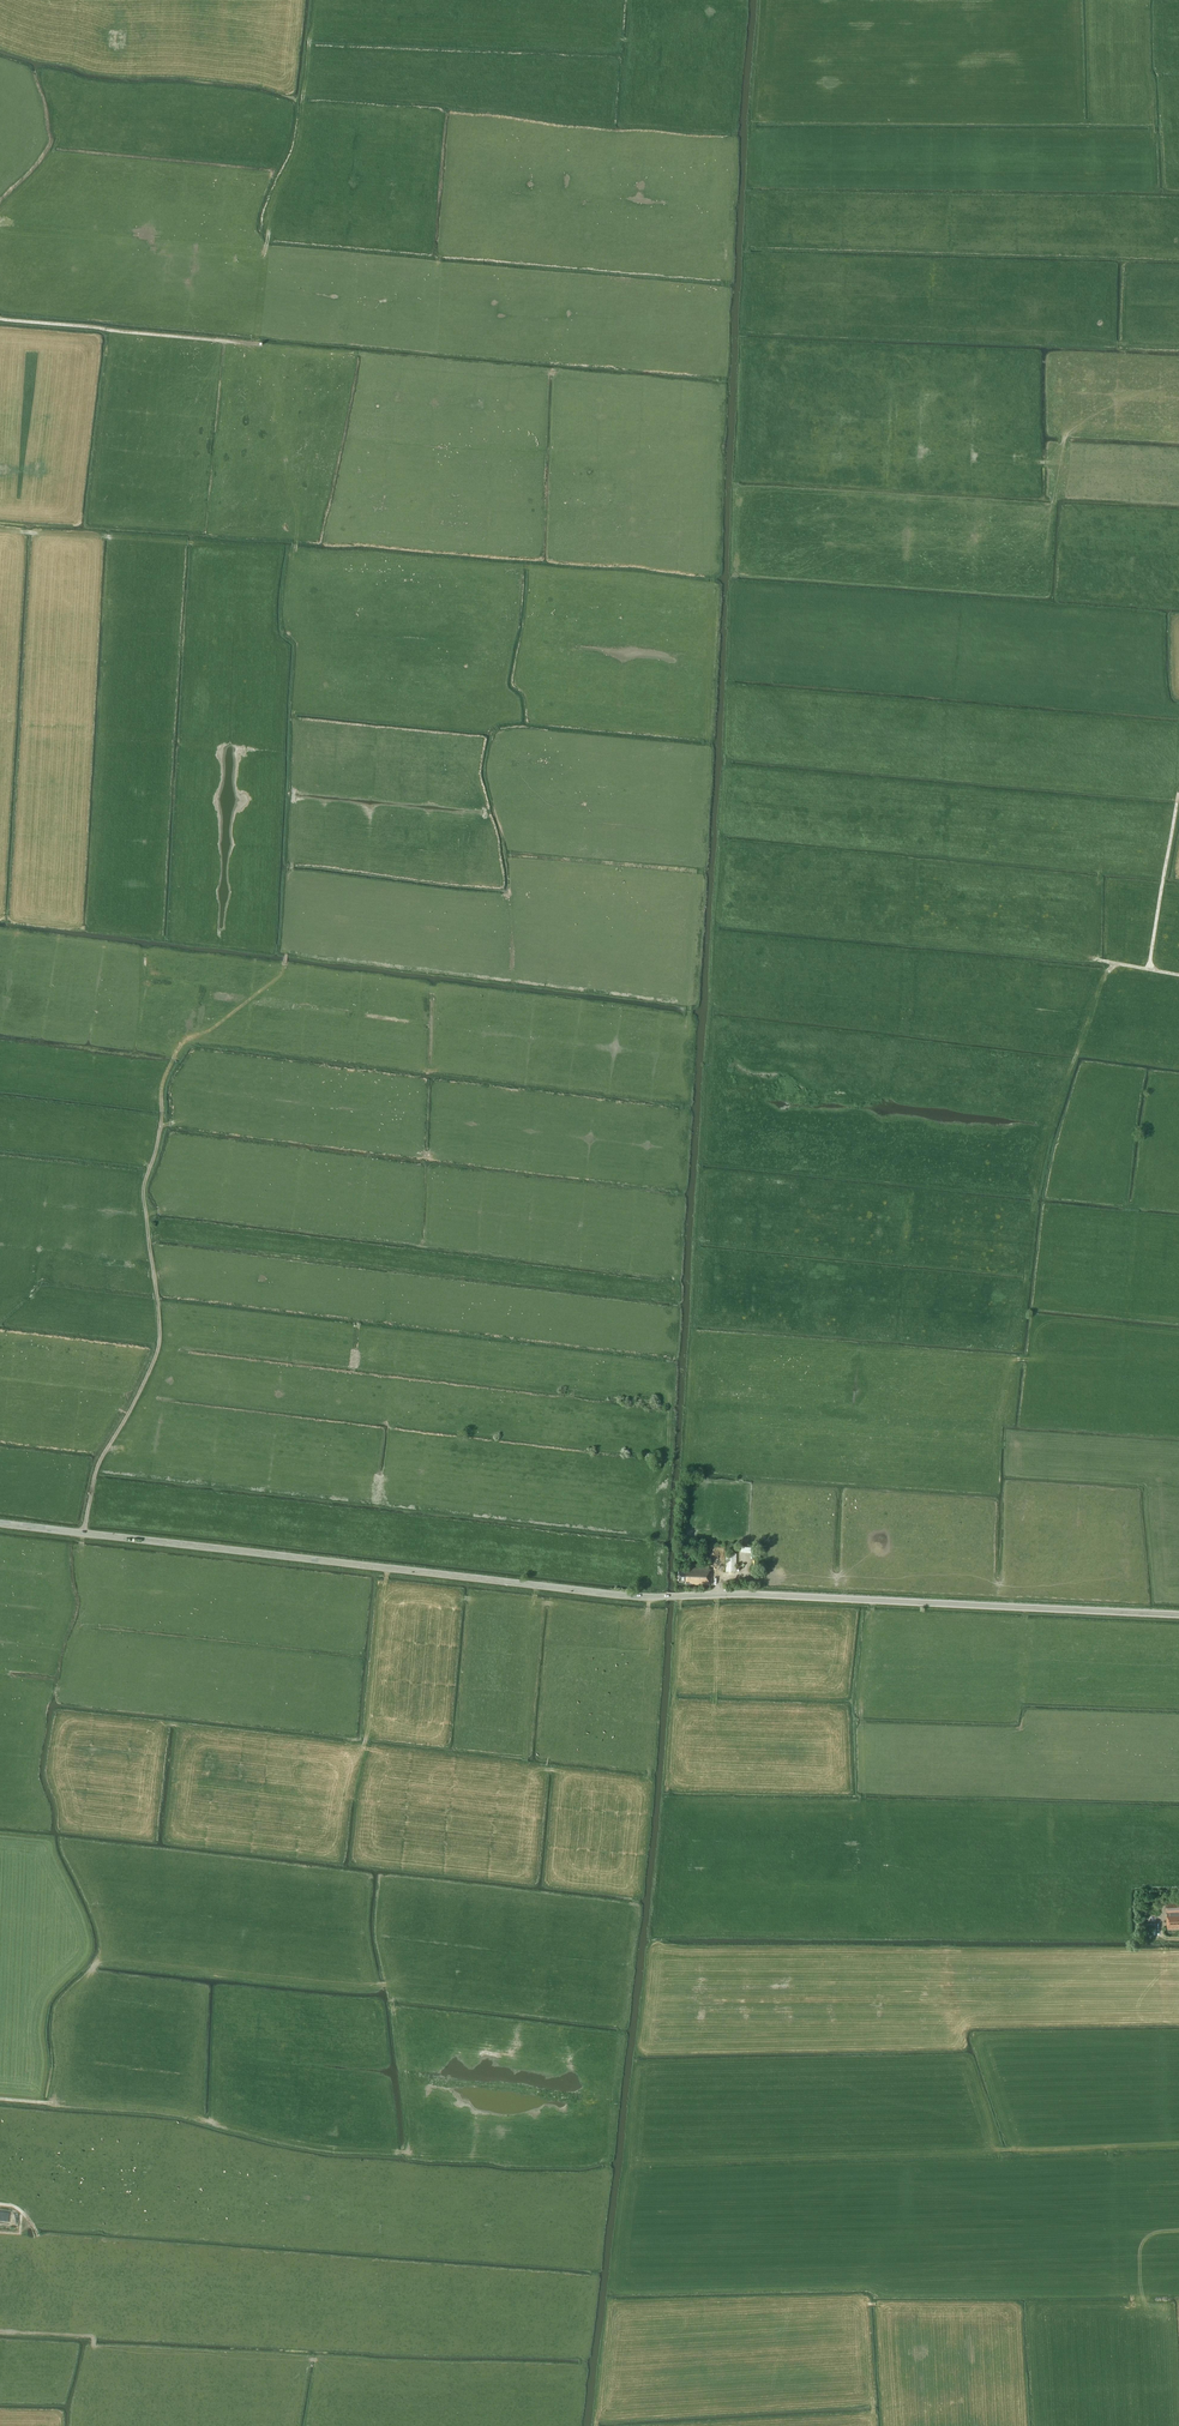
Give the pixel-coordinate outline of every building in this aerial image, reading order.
[(737,1571),(737,1553),(726,1553),(727,1572),(737,1571)] [(684,1564),(682,1564),(682,1568),(684,1568),(684,1570),(678,1570),(678,1581),(686,1581),(686,1584),(710,1585),(710,1567),(684,1567),(684,1564)] [(1167,1902),(1167,1903),(1166,1903),(1167,1929),(1178,1929),(1178,1901),(1167,1902)] [(1157,1922),(1140,1922),(1140,1927),(1143,1927),(1143,1931),(1152,1931),(1153,1927),(1157,1927),(1157,1922)]
